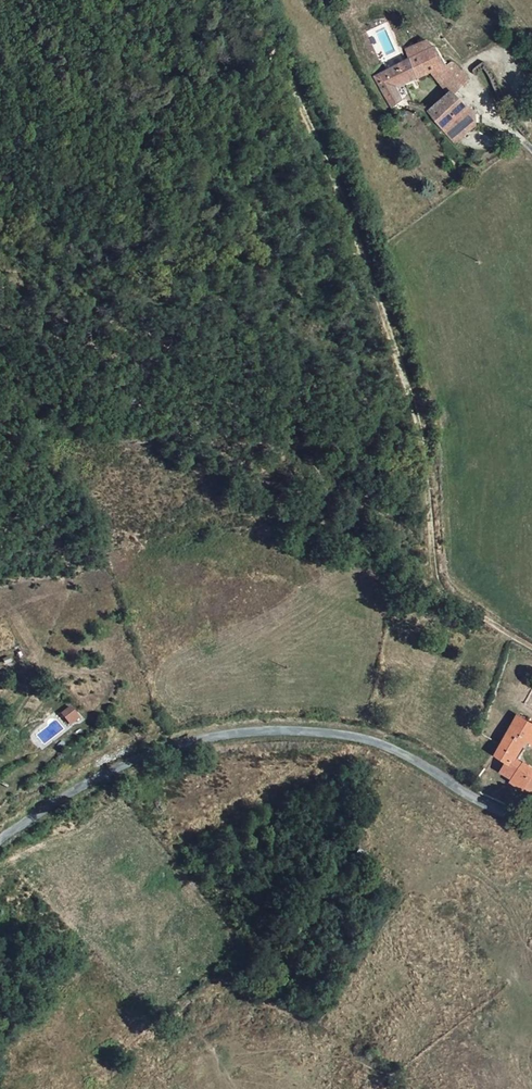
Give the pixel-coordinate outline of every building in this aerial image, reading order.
[(410,59),(432,48),(427,40),(404,51),(410,59)] [(432,71),(445,64),(437,46),(432,48),(410,59),(372,77),(391,108),(404,101),(399,93),(396,88),(413,80),(432,71)] [(447,68),(462,84),(469,78),(459,66),(457,68),(452,63),(447,68)] [(452,88),(457,93),(464,87),(462,84),(447,68),(445,64),(432,71),(450,91),(452,88)] [(396,88),(399,93),(414,84),(413,80),(396,88)] [(442,130),(471,108),(466,102),(457,93),(452,88),(450,91),(428,110),(442,130)] [(476,113),(471,108),(442,130),(452,142),(475,124),(476,113)] [(70,707),(62,713),(70,724),(78,718),(70,707)] [(502,745),(498,754),(511,760),(509,764),(522,771),(517,781),(531,789),(531,764),(527,759),(520,756),(515,754),(521,744),(525,735),(531,739),(531,721),(519,714),(502,745)] [(527,746),(521,744),(515,754),(520,756),(527,746)] [(504,773),(517,781),(522,771),(509,764),(504,773)]
